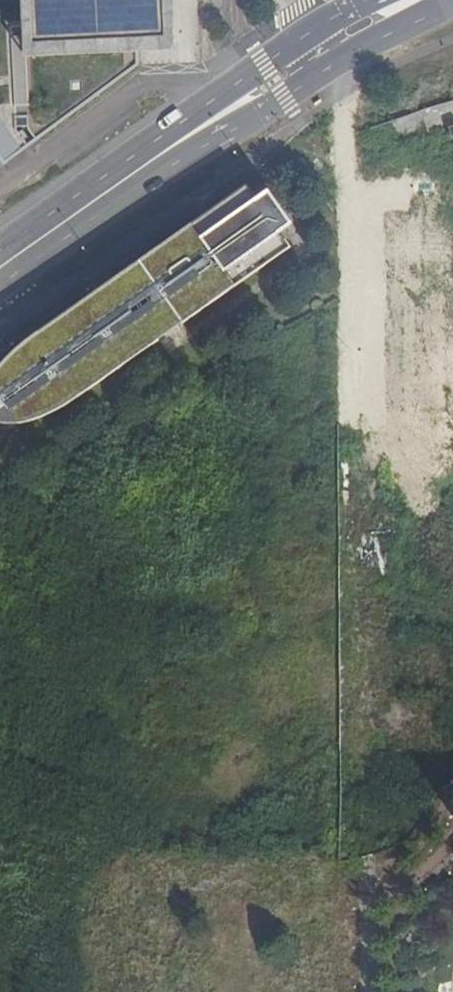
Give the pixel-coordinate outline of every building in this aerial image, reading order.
[(138,69),(137,49),(171,48),(169,0),(0,0),(0,169),(138,69)] [(389,121),(398,147),(452,129),(452,101),(452,100),(389,121)] [(73,399),(159,339),(157,336),(182,319),(184,321),(291,246),(281,231),(292,223),(271,192),(259,200),(248,185),(141,260),(142,262),(118,279),(116,277),(30,337),(25,341),(22,344),(15,351),(8,359),(1,367),(0,368),(0,418),(1,419),(15,421),(26,418),(36,416),(45,412),(55,409),(64,404),(73,399)]
